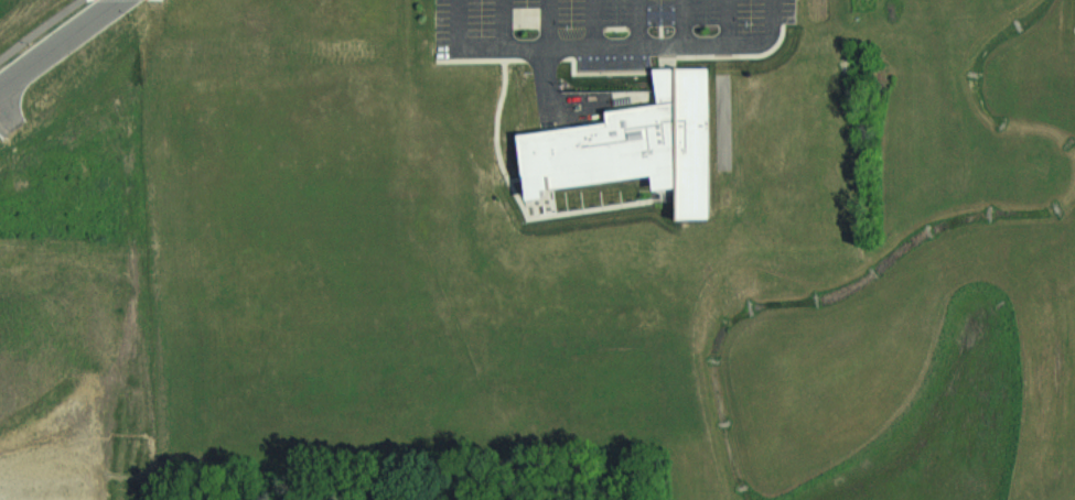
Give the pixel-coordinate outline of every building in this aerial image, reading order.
[(519,130),(608,121),(606,110),(658,102),(652,66),(668,66),(710,67),(717,220),(685,220),(681,187),(665,189),(656,191),(654,176),(548,192),(548,198),(529,200),(519,130)]
